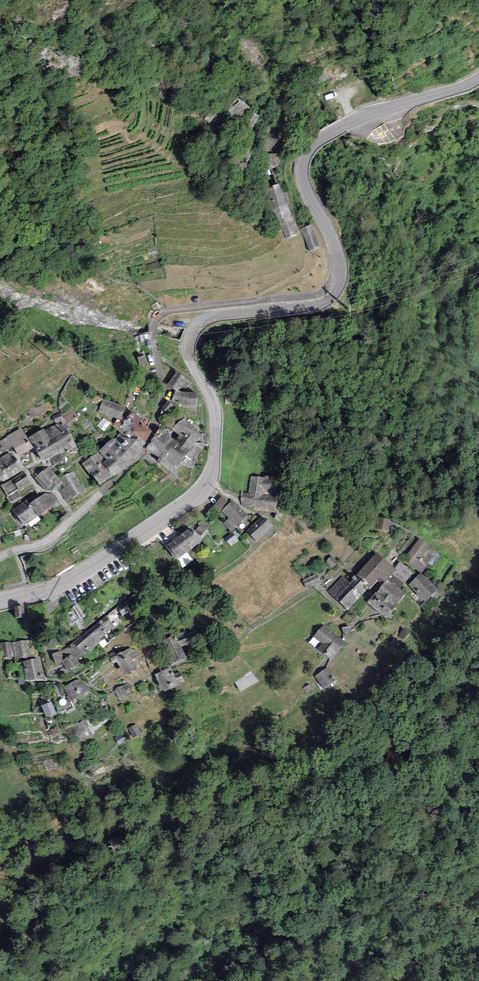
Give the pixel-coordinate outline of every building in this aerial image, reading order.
[(248,110),(236,98),(224,111),(236,123),(248,110)] [(216,113),(210,109),(203,117),(209,122),(216,113)] [(261,118),(253,114),(248,124),(257,128),(261,118)] [(281,138),(266,127),(255,143),(269,153),(281,138)] [(277,155),(262,158),(264,172),(279,169),(277,155)] [(312,227),(302,230),(311,254),(321,251),(312,227)] [(185,380),(177,374),(169,385),(177,391),(185,380)] [(181,394),(176,392),(173,400),(181,403),(196,404),(196,394),(181,394)] [(126,406),(101,397),(97,410),(121,418),(126,406)] [(172,404),(169,402),(162,410),(167,415),(174,407),(172,404)] [(153,435),(132,412),(123,422),(125,424),(146,447),(153,435)] [(203,438),(183,422),(172,430),(180,438),(176,444),(190,453),(184,461),(194,468),(206,448),(199,446),(203,438)] [(92,459),(82,466),(101,488),(114,478),(115,480),(131,464),(146,447),(125,424),(122,428),(116,423),(113,427),(120,434),(92,459)] [(63,425),(33,441),(44,463),(75,447),(63,425)] [(0,441),(0,443),(5,450),(13,446),(20,455),(31,449),(28,444),(27,438),(22,429),(0,441)] [(172,438),(161,430),(146,452),(159,461),(157,463),(174,475),(184,461),(190,453),(176,444),(170,440),(172,438)] [(1,477),(3,481),(20,470),(10,455),(0,460),(0,478),(1,477)] [(48,470),(38,480),(48,491),(59,480),(48,470)] [(83,492),(73,472),(59,479),(65,489),(61,491),(67,501),(83,492)] [(12,480),(1,487),(11,504),(21,498),(19,494),(33,486),(28,478),(15,485),(12,480)] [(278,481),(251,479),(248,511),(275,513),(278,481)] [(35,502),(31,497),(13,512),(25,526),(38,516),(40,518),(60,502),(54,495),(45,495),(35,502)] [(247,517),(233,501),(222,511),(229,519),(224,523),(232,531),(247,517)] [(272,528),(262,517),(245,533),(255,543),(272,528)] [(391,523),(378,520),(375,529),(389,532),(391,523)] [(190,530),(166,549),(177,563),(201,544),(190,530)] [(238,539),(232,532),(225,538),(231,544),(238,539)] [(437,552),(418,539),(404,559),(423,572),(437,552)] [(396,569),(377,555),(350,584),(342,576),(328,591),(349,611),(379,578),(385,581),(396,569)] [(340,564),(332,557),(325,562),(333,571),(340,564)] [(420,573),(409,585),(426,602),(437,590),(420,573)] [(318,576),(304,581),(307,590),(321,585),(318,576)] [(407,595),(387,581),(368,602),(386,619),(407,595)] [(130,613),(124,603),(116,608),(122,618),(130,613)] [(23,609),(14,609),(15,621),(24,621),(23,609)] [(114,626),(106,618),(71,646),(50,656),(56,666),(62,664),(67,672),(81,666),(77,658),(84,654),(100,641),(99,638),(114,626)] [(345,643),(323,625),(308,642),(330,661),(345,643)] [(198,632),(162,644),(170,666),(187,660),(183,648),(202,642),(198,632)] [(0,644),(0,645),(2,660),(15,659),(15,661),(32,659),(30,641),(0,644)] [(116,651),(108,656),(114,666),(116,665),(125,678),(137,670),(132,662),(141,657),(136,649),(134,651),(131,646),(118,654),(116,651)] [(40,660),(23,663),(27,679),(43,678),(40,660)] [(328,668),(315,676),(323,689),(336,681),(328,668)] [(172,670),(158,676),(162,686),(159,687),(160,690),(164,688),(165,691),(179,685),(178,683),(183,680),(180,673),(174,675),(172,670)] [(78,682),(65,688),(71,703),(83,697),(91,690),(82,682),(78,682)] [(133,694),(129,685),(114,691),(118,701),(133,694)] [(52,704),(42,708),(46,720),(57,716),(52,704)] [(94,735),(85,721),(72,728),(80,742),(94,735)] [(137,724),(128,729),(133,740),(142,735),(137,724)]
